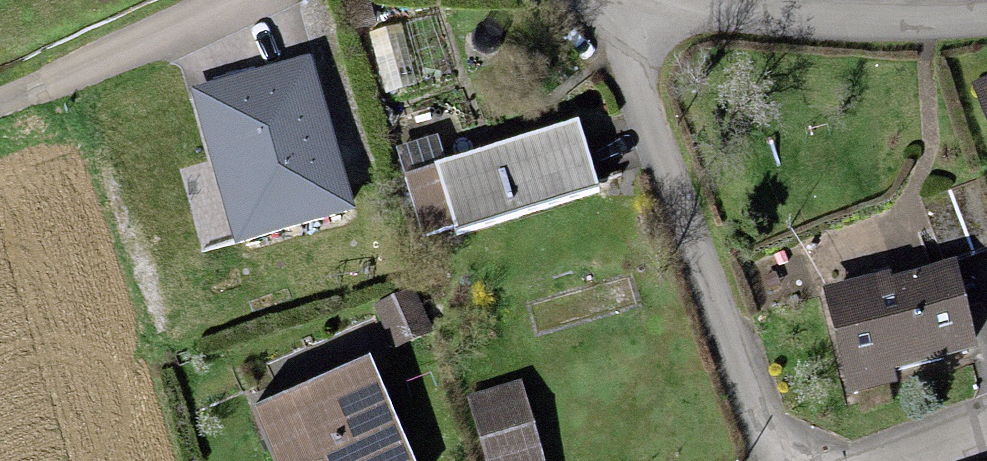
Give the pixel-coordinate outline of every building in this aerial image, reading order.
[(311,52),(187,86),(232,248),(355,215),(311,52)] [(577,134),(402,187),(420,248),(452,238),(454,244),(597,200),(577,134)] [(986,257),(986,226),(974,189),(927,206),(950,270),(986,257)] [(876,284),(826,297),(856,414),(905,401),(902,388),(986,366),(964,277),(880,299),(876,284)] [(416,300),(376,318),(395,358),(434,339),(416,300)] [(367,367),(254,416),(274,460),(408,460),(367,367)] [(485,446),(490,460),(544,460),(536,431),(485,446)]
